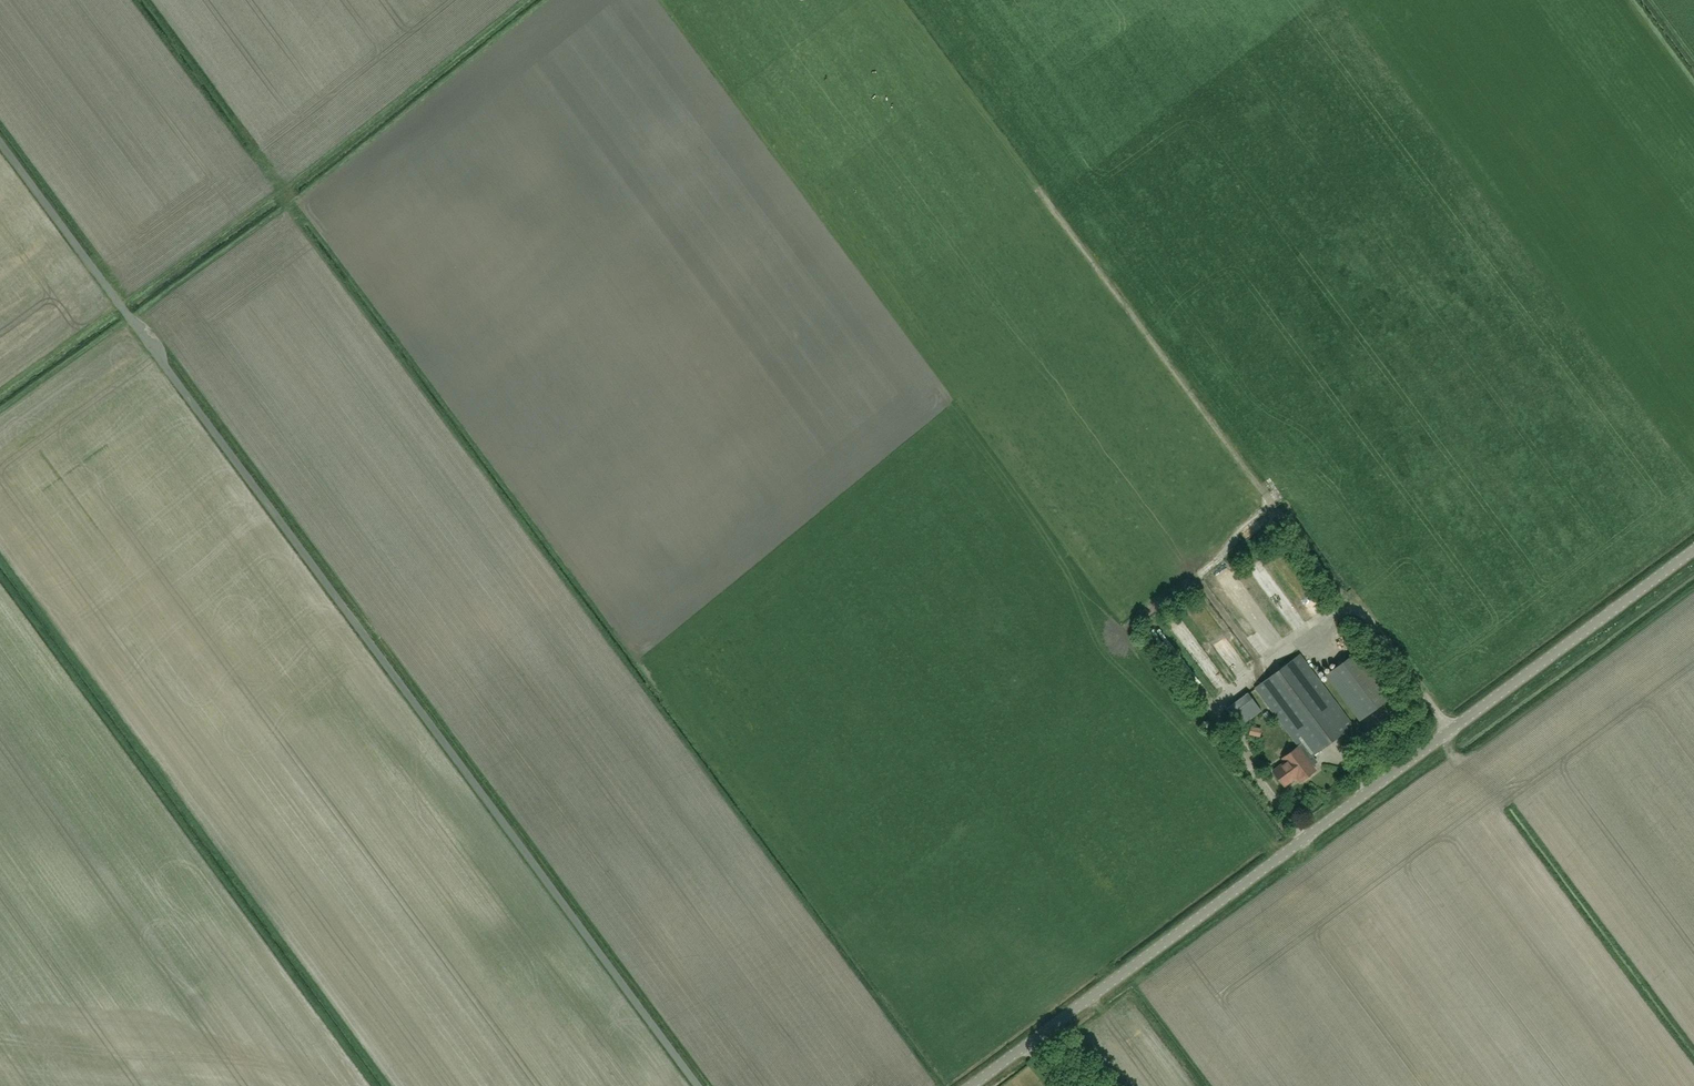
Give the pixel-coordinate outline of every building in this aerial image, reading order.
[(1227,583),(1238,575),(1233,568),(1222,577),(1227,583)] [(1313,595),(1306,603),(1318,614),(1325,606),(1313,595)] [(1259,632),(1252,636),(1256,645),(1264,641),(1259,632)] [(1360,720),(1393,696),(1359,651),(1327,675),(1360,720)] [(1255,688),(1299,746),(1289,753),(1292,757),(1273,771),(1284,786),(1298,776),(1301,781),(1315,771),(1311,766),(1317,762),(1312,756),(1353,725),(1300,654),(1255,688)] [(1240,727),(1261,711),(1248,693),(1227,709),(1240,727)] [(1263,727),(1251,725),(1250,734),(1261,736),(1263,727)]
